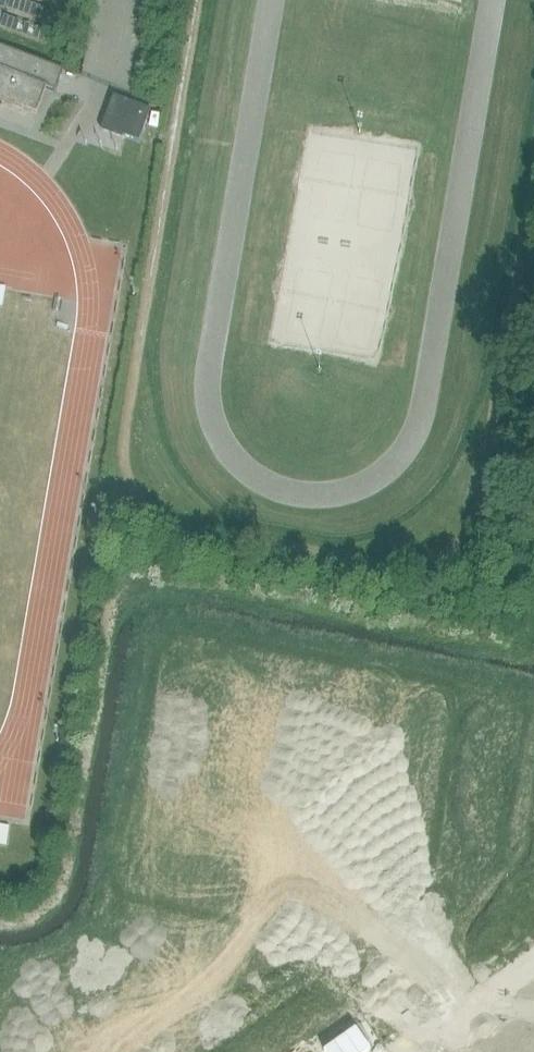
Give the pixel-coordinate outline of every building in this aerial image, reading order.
[(0,46),(0,101),(36,115),(47,87),(55,91),(54,92),(55,93),(64,70),(0,46)] [(151,107),(114,93),(102,126),(104,127),(105,125),(140,138),(151,107)] [(0,811),(0,830),(14,833),(19,812),(0,809),(0,811)]
